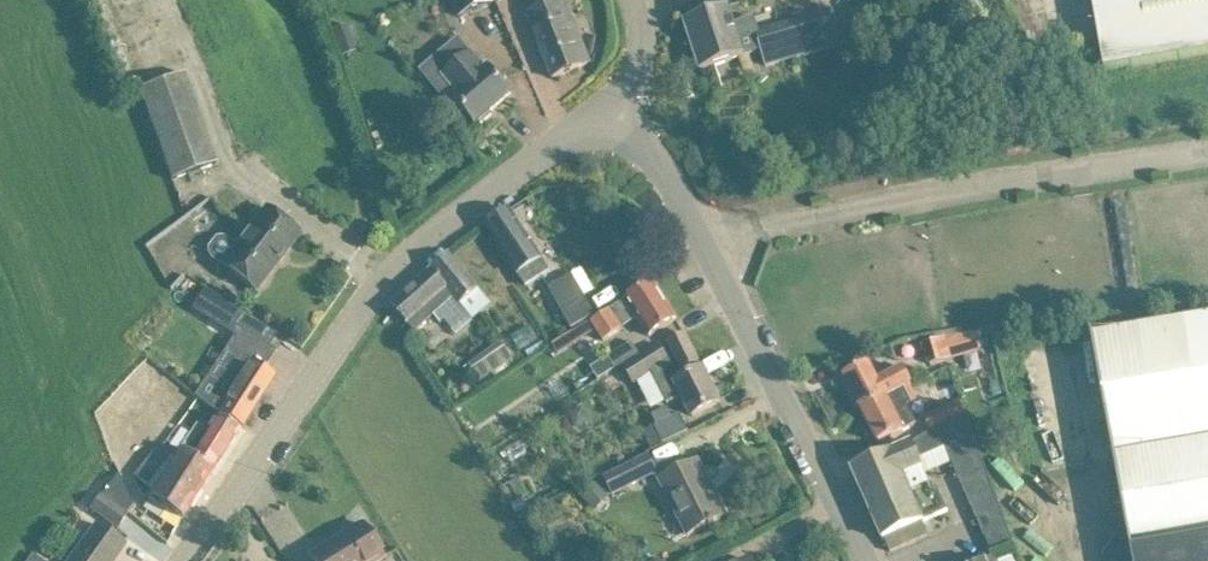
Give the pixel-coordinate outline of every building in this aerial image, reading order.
[(459,13),(488,0),(454,0),(459,13)] [(527,15),(552,79),(591,64),(565,0),(564,0),(527,15)] [(1098,36),(1104,73),(1207,55),(1207,0),(1092,0),(1098,36)] [(754,19),(748,21),(734,26),(728,9),(684,23),(700,72),(762,52),(766,67),(855,41),(849,20),(830,25),(826,12),(758,32),(754,19)] [(347,26),(332,31),(337,44),(351,39),(347,26)] [(470,55),(443,77),(457,94),(453,97),(476,125),(479,122),(481,125),(492,116),(490,113),(511,96),(488,68),(484,71),(470,55)] [(172,182),(217,166),(184,75),(139,91),(172,182)] [(300,236),(265,210),(236,247),(228,241),(222,238),(216,240),(208,249),(209,255),(212,259),(221,266),(255,292),(300,236)] [(549,273),(523,232),(510,212),(486,228),(499,248),(525,288),(549,273)] [(449,256),(391,307),(415,333),(435,316),(441,324),(445,321),(455,332),(488,304),(449,256)] [(571,330),(595,316),(572,275),(548,289),(571,330)] [(652,284),(632,297),(591,323),(604,343),(622,331),(617,323),(633,312),(650,338),(676,321),(652,284)] [(241,313),(205,290),(194,307),(231,330),(241,313)] [(945,313),(945,332),(992,332),(992,313),(945,313)] [(1114,457),(1132,560),(1207,560),(1207,315),(1093,336),(1114,457)] [(276,352),(256,339),(243,331),(230,352),(241,359),(222,389),(207,379),(194,399),(242,429),(274,379),(263,372),(276,352)] [(946,340),(946,338),(923,344),(928,366),(980,353),(974,332),(946,340)] [(668,344),(682,372),(699,364),(684,335),(668,344)] [(552,346),(558,356),(575,345),(569,336),(552,346)] [(479,382),(512,359),(500,343),(468,366),(479,382)] [(631,343),(607,358),(614,370),(639,355),(631,343)] [(660,346),(622,369),(632,385),(653,372),(670,362),(660,346)] [(670,362),(653,372),(670,405),(683,399),(692,417),(698,415),(719,404),(703,370),(682,381),(670,362)] [(861,411),(909,386),(911,385),(902,368),(877,381),(868,365),(844,377),(861,411)] [(945,406),(984,396),(980,381),(941,391),(945,406)] [(909,386),(861,411),(878,444),(917,425),(907,406),(917,401),(909,386)] [(1039,421),(1054,417),(1048,392),(1032,396),(1039,421)] [(679,415),(671,419),(662,399),(647,407),(656,426),(655,427),(663,443),(687,431),(679,415)] [(965,416),(959,403),(924,418),(930,432),(965,416)] [(993,555),(1014,546),(967,418),(923,437),(911,445),(852,471),(882,541),(948,512),(937,488),(932,491),(918,461),(945,449),(993,555)] [(239,433),(219,420),(217,419),(207,434),(196,426),(174,459),(154,446),(133,478),(154,491),(148,500),(182,522),(239,433)] [(648,457),(603,481),(611,495),(656,472),(648,457)] [(1028,491),(1048,477),(1036,459),(1015,473),(1028,491)] [(695,465),(699,464),(698,462),(660,482),(687,537),(709,526),(710,528),(715,525),(714,523),(726,517),(714,493),(710,495),(695,465)] [(132,506),(117,475),(101,497),(99,496),(90,509),(116,528),(132,506)] [(593,512),(610,498),(598,484),(580,498),(593,512)] [(105,533),(95,525),(69,560),(114,560),(125,547),(105,533)] [(310,557),(312,560),(380,560),(382,559),(361,526),(310,557)] [(404,534),(411,549),(423,544),(417,528),(404,534)]
